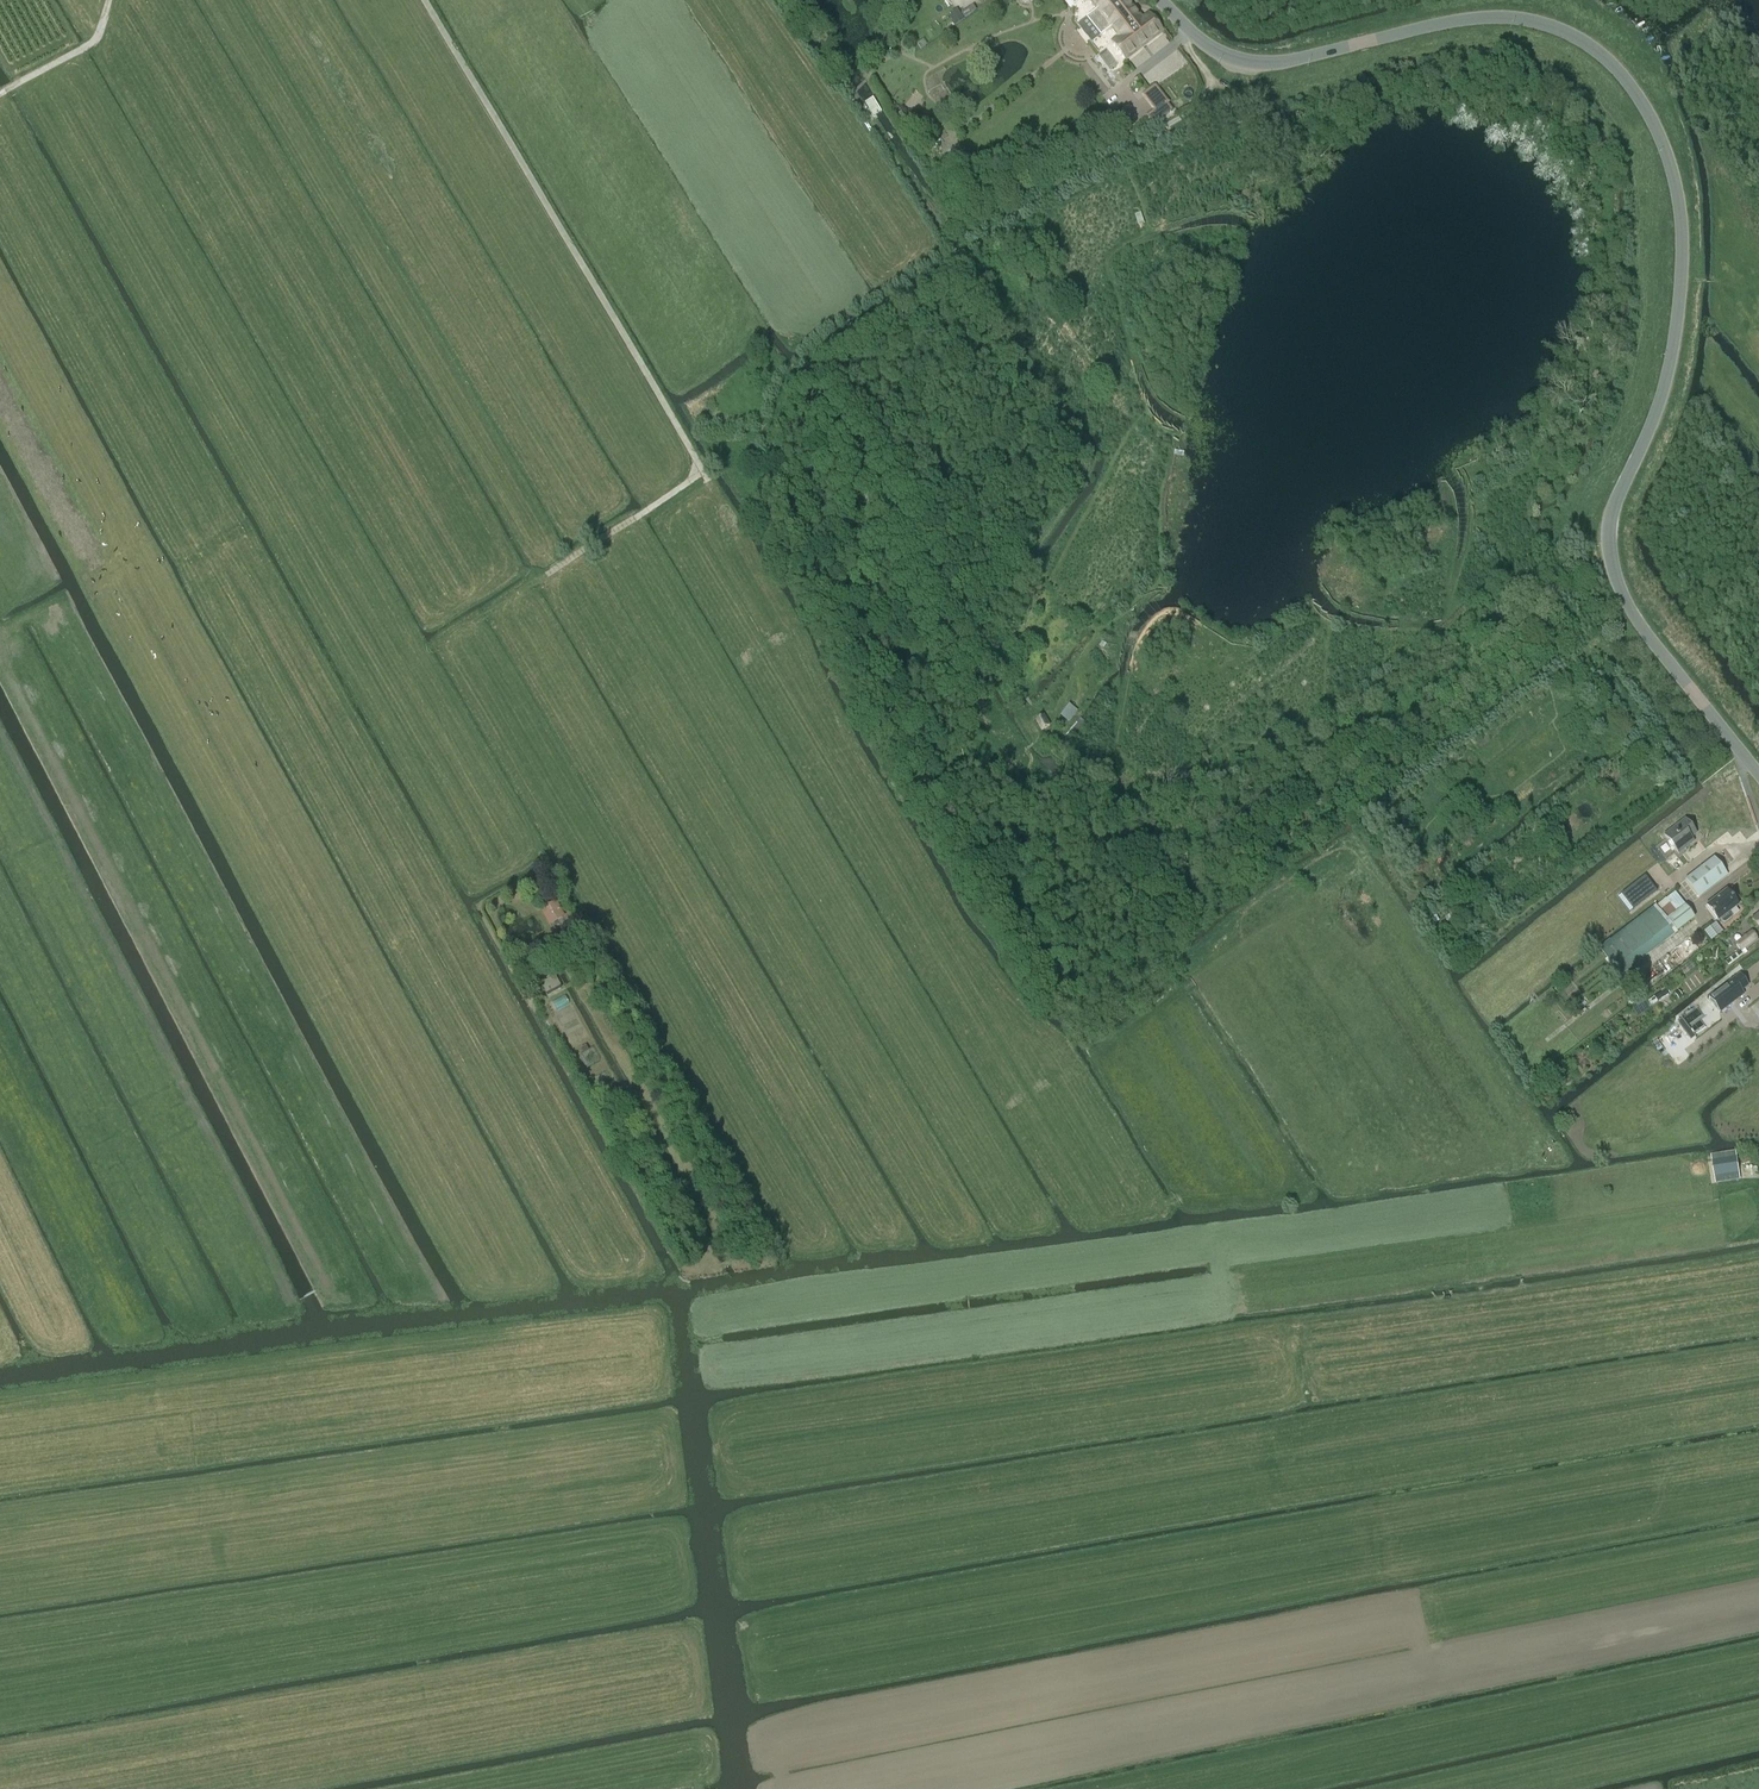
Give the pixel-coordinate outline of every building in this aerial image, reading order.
[(1097,10),(1087,19),(1094,28),(1101,36),(1111,28),(1118,37),(1112,42),(1126,61),(1164,31),(1149,12),(1142,17),(1130,2),(1132,0),(1088,0),(1097,10)] [(960,15),(952,21),(955,26),(964,20),(960,15)] [(1152,126),(1173,110),(1168,104),(1170,102),(1156,84),(1141,95),(1153,111),(1145,117),(1152,126)] [(1180,99),(1175,103),(1178,108),(1184,104),(1180,99)] [(900,121),(906,117),(901,112),(896,116),(900,121)] [(1070,705),(1061,717),(1069,723),(1078,711),(1070,705)] [(1051,726),(1044,715),(1035,720),(1041,731),(1051,726)] [(1694,832),(1685,820),(1665,836),(1678,854),(1693,842),(1689,836),(1694,832)] [(1728,876),(1714,858),(1685,880),(1699,898),(1728,876)] [(1634,884),(1625,891),(1637,907),(1657,891),(1645,876),(1639,880),(1640,881),(1635,885),(1634,884)] [(1726,891),(1717,898),(1717,897),(1716,898),(1717,899),(1713,901),(1713,900),(1712,901),(1713,901),(1707,906),(1718,921),(1720,920),(1722,923),(1725,923),(1732,918),(1732,915),(1730,912),(1738,906),(1726,891)] [(556,902),(541,910),(550,925),(564,917),(556,902)] [(1676,932),(1695,918),(1685,906),(1667,920),(1656,905),(1599,948),(1621,977),(1677,934),(1676,932)] [(1751,931),(1735,944),(1741,952),(1758,939),(1751,931)] [(554,975),(541,981),(547,994),(561,987),(554,975)] [(1736,981),(1705,1005),(1716,1019),(1740,1000),(1737,997),(1744,992),(1736,981)] [(1667,989),(1654,997),(1655,998),(1657,1002),(1658,1002),(1670,994),(1667,989)] [(1682,1019),(1677,1022),(1691,1040),(1695,1037),(1682,1019)] [(1737,1157),(1712,1161),(1715,1176),(1740,1172),(1737,1157)]
